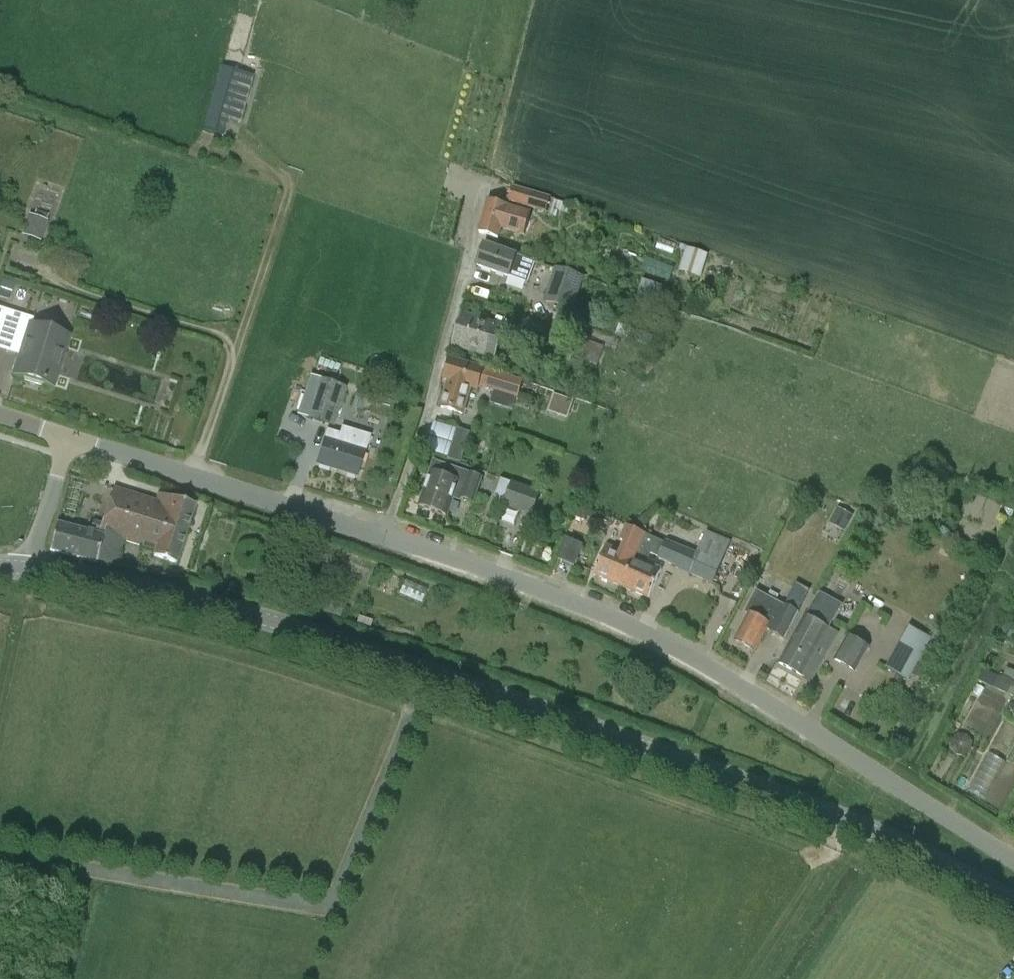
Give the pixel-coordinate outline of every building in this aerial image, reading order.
[(254,75),(221,66),(210,105),(203,130),(226,136),(230,121),(240,124),(246,105),(254,75)] [(532,192),(513,186),(508,202),(528,208),(528,206),(547,212),(551,197),(532,192)] [(524,235),(530,212),(489,200),(479,233),(498,238),(501,228),(524,235)] [(555,201),(550,217),(557,219),(559,212),(568,215),(570,206),(555,201)] [(47,221),(46,221),(48,215),(36,211),(34,216),(30,215),(22,236),(40,242),(47,221)] [(507,276),(508,276),(528,283),(536,262),(515,255),(486,245),(478,267),(507,276)] [(679,271),(701,278),(708,254),(686,247),(679,271)] [(556,268),(544,303),(572,313),(585,278),(556,268)] [(643,280),(638,296),(657,303),(663,287),(643,280)] [(61,367),(65,354),(63,353),(69,335),(32,324),(33,319),(5,311),(0,329),(0,349),(21,355),(15,373),(24,376),(25,380),(42,386),(45,382),(54,385),(59,367),(61,367)] [(504,327),(464,315),(455,346),(494,358),(504,327)] [(597,365),(604,346),(582,338),(575,357),(597,365)] [(482,391),(484,387),(504,394),(505,393),(517,398),(523,381),(510,377),(484,367),(482,371),(451,360),(445,379),(449,380),(440,408),(463,416),(472,390),(478,392),(479,390),(482,391)] [(332,426),(345,388),(308,376),(295,414),(332,426)] [(570,419),(575,401),(555,395),(549,412),(570,419)] [(381,431),(384,415),(359,409),(355,426),(381,431)] [(317,464),(357,477),(365,452),(325,439),(317,464)] [(453,468),(453,467),(434,460),(430,471),(432,472),(420,506),(449,516),(454,501),(462,503),(463,501),(474,504),(483,479),(453,468)] [(512,483),(501,480),(494,500),(504,504),(503,506),(531,516),(540,492),(514,483),(512,482),(512,483)] [(157,501),(114,487),(102,524),(93,521),(90,531),(100,533),(100,534),(57,523),(50,549),(117,567),(124,540),(156,550),(154,556),(176,563),(195,505),(160,493),(157,501)] [(595,575),(623,587),(646,534),(648,528),(630,519),(620,541),(629,545),(625,554),(608,547),(595,575)] [(690,573),(689,574),(712,583),(717,573),(718,573),(731,541),(706,531),(697,553),(666,540),(657,559),(676,566),(676,568),(690,573)] [(658,540),(646,534),(623,587),(650,599),(663,570),(647,563),(658,540)] [(584,546),(566,538),(556,559),(575,567),(584,546)] [(736,641),(756,652),(768,630),(770,631),(770,632),(785,640),(799,613),(784,604),(784,605),(756,590),(744,613),(749,615),(736,641)] [(1006,641),(1013,645),(1013,632),(1011,631),(1013,625),(1013,619),(1008,616),(998,637),(1006,641)] [(803,675),(813,681),(825,659),(815,653),(820,645),(829,629),(806,617),(798,632),(780,664),(802,676),(803,675)] [(886,669),(911,678),(927,635),(902,626),(886,669)] [(848,635),(834,661),(856,673),(870,648),(848,635)]
